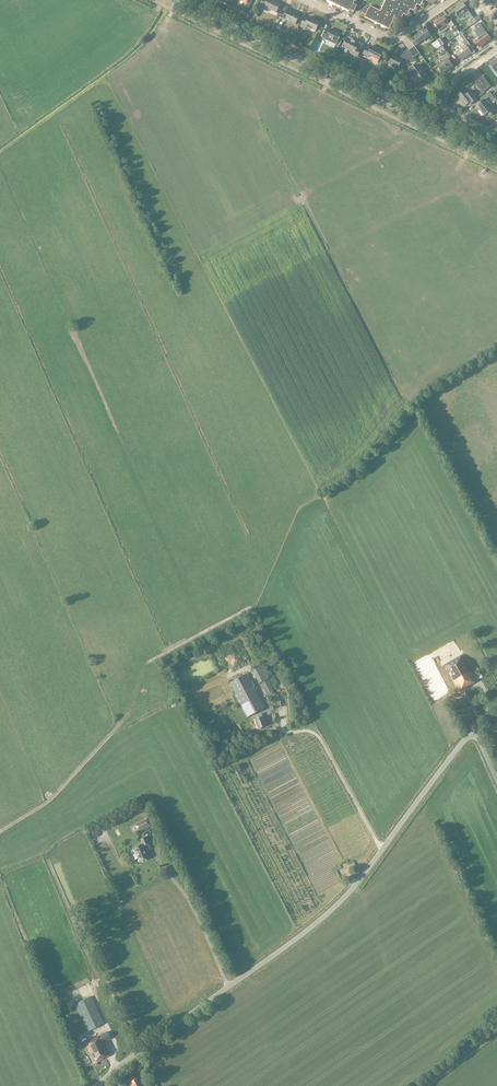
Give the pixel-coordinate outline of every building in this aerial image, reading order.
[(259,6),(264,8),(264,7),(276,12),(279,4),(275,2),(276,1),(272,0),(262,0),(259,6)] [(352,12),(353,13),(357,6),(354,4),(356,0),(325,0),(352,13),(352,12)] [(395,2),(391,0),(386,0),(380,11),(370,6),(369,8),(368,8),(368,9),(364,7),(362,13),(365,15),(364,17),(389,29),(393,20),(394,18),(400,21),(403,14),(407,16),(410,9),(413,11),(417,4),(420,6),(423,0),(395,0),(395,2)] [(476,22),(468,10),(463,3),(459,5),(460,6),(454,11),(458,17),(464,13),(470,21),(467,23),(469,26),(476,22)] [(279,18),(285,21),(286,20),(295,25),(299,16),(295,14),(295,13),(287,9),(285,13),(282,11),(279,18)] [(434,23),(439,30),(447,24),(449,28),(454,25),(451,20),(447,23),(443,16),(434,23)] [(300,26),(305,29),(305,27),(315,31),(319,22),(308,17),(307,19),(304,17),(300,26)] [(476,29),(474,31),(479,38),(474,41),(478,48),(487,42),(483,36),(486,34),(487,34),(479,23),(474,26),(476,29)] [(321,37),(336,44),(335,46),(338,48),(341,41),(338,40),(339,36),(336,35),(337,33),(329,29),(328,33),(324,31),(321,37)] [(411,43),(414,46),(414,47),(430,35),(425,29),(413,37),(416,40),(411,43)] [(465,46),(455,53),(461,61),(471,53),(468,49),(471,47),(460,32),(458,34),(463,41),(462,42),(465,46)] [(343,46),(350,49),(348,53),(357,57),(360,50),(357,48),(359,43),(347,38),(343,46)] [(362,54),(368,57),(369,55),(379,60),(383,52),(376,49),(376,48),(372,46),(370,50),(365,48),(362,54)] [(414,46),(408,51),(413,58),(419,53),(414,47),(414,46)] [(446,51),(442,46),(436,50),(440,56),(446,51)] [(413,58),(408,51),(407,50),(403,52),(404,53),(404,54),(404,53),(397,58),(392,56),(388,64),(395,68),(394,70),(397,72),(400,65),(402,66),(404,64),(403,63),(408,59),(410,62),(414,59),(413,58)] [(447,59),(436,66),(442,74),(452,66),(447,59)] [(413,66),(408,69),(417,81),(426,75),(418,64),(414,67),(413,66)] [(482,76),(479,79),(487,89),(490,87),(482,76)] [(479,79),(474,82),(482,93),(487,89),(479,79)] [(464,106),(468,103),(469,105),(477,99),(471,91),(467,94),(464,90),(457,96),(464,106)] [(490,105),(489,106),(484,100),(489,97),(486,94),(479,99),(481,102),(476,106),(483,116),(487,113),(489,116),(495,112),(490,105)] [(462,656),(445,664),(449,671),(450,671),(452,675),(451,676),(459,691),(475,682),(462,656)] [(253,670),(256,676),(266,694),(273,691),(267,679),(268,678),(261,665),(253,670)] [(246,673),(229,682),(247,716),(264,707),(246,673)] [(260,714),(257,715),(258,718),(254,720),(257,729),(265,726),(260,714)] [(146,810),(143,805),(135,809),(138,814),(146,810)] [(135,825),(138,832),(150,826),(147,819),(135,825)] [(142,844),(133,848),(139,862),(147,858),(146,855),(148,854),(146,851),(144,852),(142,846),(148,843),(144,836),(139,839),(142,844)] [(95,993),(100,1001),(105,998),(100,990),(95,993)] [(90,996),(74,1004),(87,1031),(103,1024),(90,996)] [(70,1024),(64,1026),(73,1047),(79,1044),(70,1024)] [(88,1055),(92,1062),(108,1055),(103,1043),(111,1040),(107,1032),(84,1043),(90,1054),(88,1055)] [(127,1080),(130,1085),(129,1085),(144,1085),(138,1074),(127,1080)]
